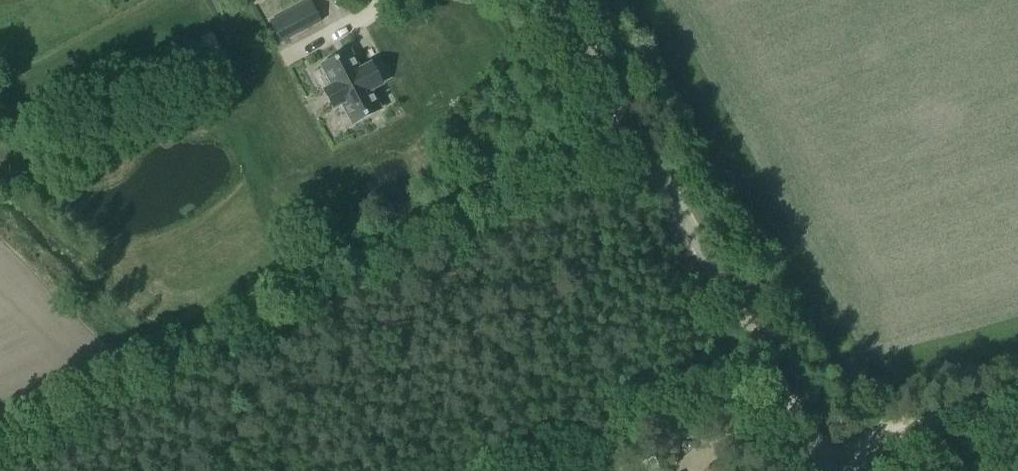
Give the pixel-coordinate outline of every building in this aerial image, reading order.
[(285,43),(320,24),(309,3),(273,22),(285,43)] [(359,73),(349,54),(322,68),(333,89),(325,93),(333,110),(342,105),(353,125),(380,111),(370,93),(381,87),(370,67),(359,73)] [(656,428),(656,437),(667,437),(667,429),(656,428)]
